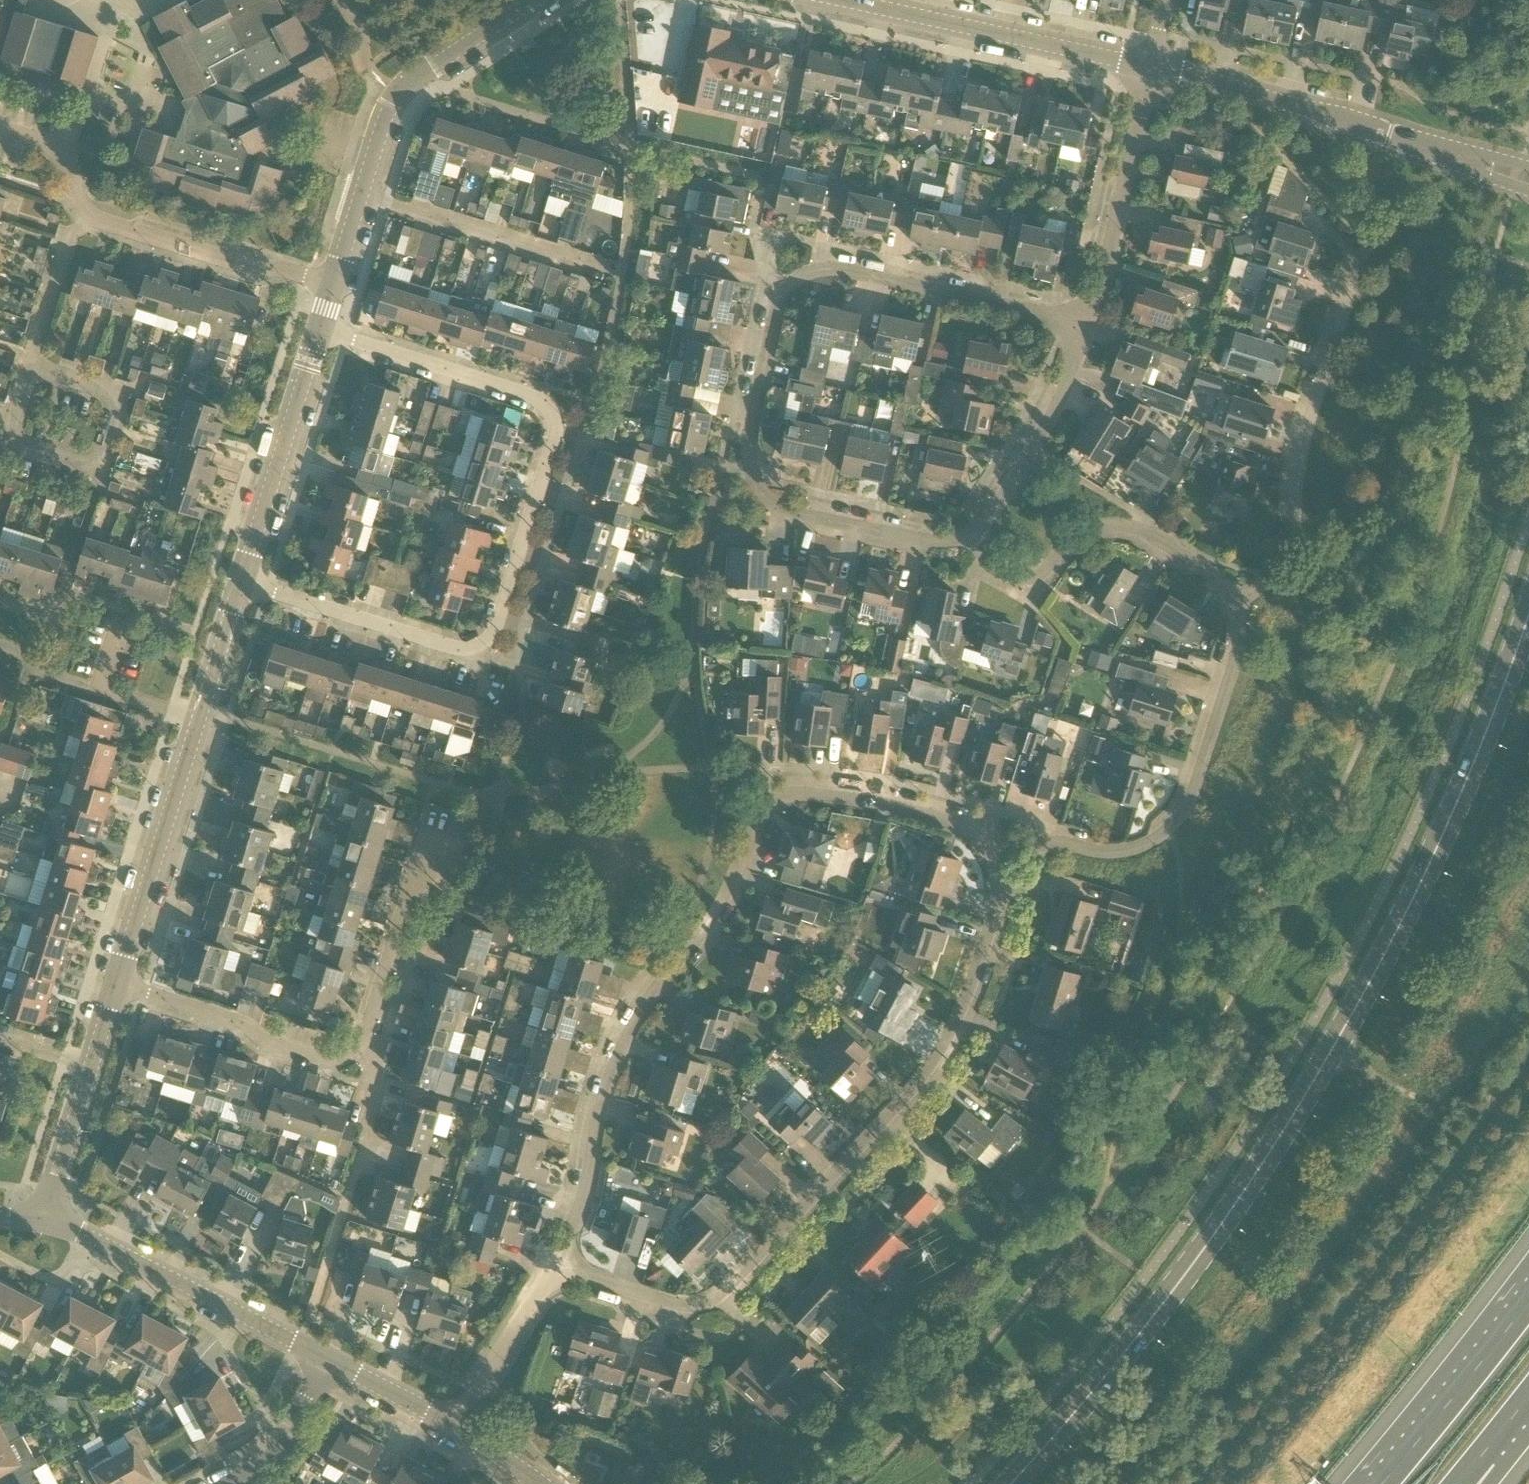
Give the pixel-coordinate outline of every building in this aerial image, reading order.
[(39,88),(44,72),(85,85),(100,37),(24,13),(28,0),(0,0),(0,76),(39,88)] [(271,204),(272,204),(274,199),(282,173),(283,171),(249,160),(250,155),(275,142),(273,137),(265,122),(316,95),(311,86),(337,73),(320,41),(312,46),(297,19),(296,16),(289,20),(278,0),(226,0),(225,0),(208,0),(192,9),(187,0),(156,17),(170,42),(161,46),(188,98),(184,100),(189,110),(180,139),(146,128),(135,162),(147,184),(166,190),(179,194),(177,200),(216,212),(217,206),(249,216),(250,216),(254,213),(257,212),(271,204)] [(1100,4),(1124,9),(1126,0),(1101,0),(1100,4)] [(1238,0),(1201,0),(1196,24),(1220,29),(1224,11),(1235,13),(1238,0)] [(1275,2),(1264,0),(1238,0),(1235,13),(1247,16),(1243,34),(1266,40),(1275,2)] [(1312,0),(1288,0),(1287,5),(1275,2),(1266,40),(1290,45),(1296,15),(1308,18),(1312,0)] [(1349,0),(1312,0),(1308,18),(1320,21),(1316,39),(1339,44),(1349,0)] [(1378,33),(1385,2),(1377,0),(1349,0),(1339,44),(1363,49),(1367,31),(1378,33)] [(1386,55),(1410,60),(1412,48),(1426,51),(1432,27),(1418,24),(1418,23),(1405,20),(1408,7),(1385,2),(1378,33),(1390,36),(1386,55)] [(719,79),(727,41),(729,32),(697,25),(680,101),(702,106),(711,108),(712,108),(719,79)] [(727,41),(719,79),(724,80),(725,78),(748,82),(747,86),(771,91),(780,51),(741,42),(741,44),(727,41)] [(807,70),(795,67),(786,111),(798,114),(801,100),(814,103),(816,92),(830,95),(839,56),(811,50),(807,70)] [(839,56),(830,95),(843,98),(841,109),(867,114),(873,89),(861,86),(866,62),(839,56)] [(873,89),(867,114),(892,120),(895,109),(908,112),(917,73),(889,67),(884,91),(873,89)] [(917,73),(908,112),(906,123),(945,131),(952,100),(940,98),(944,79),(917,73)] [(952,100),(945,131),(970,136),(972,131),(985,133),(986,129),(995,90),(968,84),(964,103),(952,100)] [(995,90),(986,129),(1000,132),(997,142),(1010,145),(1007,159),(1020,162),(1025,136),(1014,134),(1022,96),(995,90)] [(1063,144),(1071,106),(1050,102),(1045,123),(1033,121),(1028,146),(1040,148),(1042,140),(1063,144)] [(1071,106),(1063,144),(1084,148),(1082,157),(1094,160),(1100,135),(1088,133),(1092,111),(1071,106)] [(451,153),(459,125),(448,121),(450,115),(440,112),(429,146),(436,148),(429,172),(422,170),(414,195),(436,201),(441,184),(450,153),(451,153)] [(464,157),(472,159),(482,125),(473,122),(471,129),(459,125),(451,153),(449,159),(463,164),(464,157)] [(491,127),(482,125),(472,159),(472,160),(468,172),(488,178),(492,166),(501,138),(489,134),(491,127)] [(790,156),(795,131),(782,128),(777,153),(790,156)] [(535,141),(524,137),(515,166),(516,166),(536,172),(546,137),(537,134),(535,141)] [(514,172),(516,166),(515,166),(524,137),(514,135),(512,141),(501,138),(492,166),(514,172)] [(536,172),(556,178),(565,150),(553,146),(555,140),(546,137),(536,172)] [(1212,165),(1221,167),(1224,152),(1187,144),(1184,157),(1176,155),(1170,183),(1168,183),(1166,193),(1200,200),(1203,187),(1207,188),(1212,165)] [(573,196),(577,184),(587,150),(578,147),(576,154),(565,150),(556,178),(550,196),(571,203),(573,196)] [(577,184),(573,196),(594,202),(596,193),(612,197),(617,180),(603,175),(607,163),(594,159),(596,153),(587,150),(577,184)] [(806,183),(805,183),(807,170),(786,166),(785,173),(773,170),(768,190),(767,197),(779,200),(776,210),(789,213),(788,219),(798,221),(806,183)] [(1272,195),(1264,219),(1255,248),(1288,258),(1287,260),(1307,267),(1315,241),(1309,240),(1312,232),(1298,228),(1310,189),(1290,169),(1280,198),(1272,195)] [(840,186),(841,186),(844,173),(832,171),(830,184),(827,183),(826,188),(806,183),(798,221),(807,223),(808,217),(821,220),(823,210),(835,212),(840,186)] [(751,189),(696,177),(686,223),(695,225),(711,228),(713,216),(744,223),(751,189)] [(435,205),(450,210),(456,189),(441,184),(436,201),(436,202),(435,205)] [(851,188),(841,186),(840,186),(835,212),(845,214),(843,224),(856,227),(855,234),(865,236),(873,198),(851,193),(851,188)] [(1063,208),(1067,189),(1054,186),(1050,205),(1063,208)] [(932,251),(940,212),(939,212),(941,201),(942,197),(921,192),(919,203),(907,200),(902,227),(912,229),(910,239),(923,242),(922,248),(932,251)] [(902,227),(907,200),(895,198),(894,202),(873,198),(865,236),(873,238),(875,231),(888,234),(890,224),(902,227)] [(961,217),(963,205),(941,201),(940,212),(932,251),(940,252),(942,246),(953,249),(961,217)] [(477,214),(480,205),(471,202),(468,211),(477,214)] [(489,208),(480,205),(477,214),(486,217),(489,208)] [(576,245),(586,214),(585,214),(587,207),(579,205),(577,211),(569,209),(559,239),(576,245)] [(1210,206),(1207,220),(1226,224),(1229,210),(1210,206)] [(1001,249),(1007,222),(1010,211),(999,208),(996,220),(991,246),(1001,249)] [(60,215),(50,212),(47,221),(57,224),(60,215)] [(1036,267),(1044,229),(1023,225),(1026,216),(1013,214),(1008,238),(1020,241),(1015,262),(1036,267)] [(519,227),(522,218),(512,215),(509,224),(519,227)] [(1199,249),(1205,222),(1179,216),(1176,229),(1161,226),(1160,234),(1154,232),(1148,258),(1169,263),(1170,260),(1189,264),(1193,247),(1199,249)] [(982,221),(961,217),(953,249),(952,255),(962,257),(963,251),(976,254),(978,244),(991,246),(996,220),(983,217),(982,221)] [(528,230),(530,221),(522,218),(519,227),(528,230)] [(418,259),(419,255),(426,232),(405,225),(402,234),(411,237),(406,255),(418,259)] [(679,256),(704,261),(706,250),(728,254),(732,233),(711,228),(695,225),(691,246),(681,244),(679,256)] [(1055,282),(1057,271),(1062,250),(1074,253),(1080,228),(1067,225),(1065,234),(1044,229),(1036,267),(1034,278),(1055,282)] [(1225,231),(1209,228),(1206,246),(1221,249),(1225,231)] [(442,237),(426,232),(419,255),(435,260),(442,237)] [(1233,237),(1237,256),(1253,252),(1249,233),(1233,237)] [(444,247),(453,250),(456,241),(447,238),(444,247)] [(486,260),(490,247),(480,244),(476,257),(486,260)] [(37,254),(47,257),(49,249),(39,246),(37,254)] [(44,266),(47,257),(37,254),(34,262),(44,266)] [(679,256),(676,268),(701,274),(704,261),(679,256)] [(1268,330),(1272,318),(1293,325),(1300,301),(1292,298),(1294,290),(1265,280),(1269,267),(1235,256),(1229,275),(1241,279),(1239,286),(1260,292),(1250,324),(1268,330)] [(95,302),(106,264),(96,261),(93,271),(81,268),(72,295),(95,302)] [(530,264),(521,261),(518,270),(527,273),(530,264)] [(116,309),(125,281),(112,277),(115,267),(106,264),(95,302),(116,309)] [(395,264),(393,274),(412,279),(415,270),(395,264)] [(530,264),(527,273),(536,276),(539,267),(530,264)] [(562,274),(563,271),(552,268),(545,290),(556,294),(559,283),(562,274)] [(150,276),(140,308),(159,314),(162,315),(175,273),(162,269),(159,279),(150,276)] [(175,332),(179,320),(183,321),(193,290),(177,285),(181,275),(175,273),(162,315),(159,314),(155,326),(175,332)] [(140,308),(150,276),(147,275),(146,277),(138,274),(134,284),(125,281),(116,309),(135,315),(138,307),(140,308)] [(571,277),(562,274),(559,283),(568,286),(571,277)] [(704,274),(699,296),(737,304),(737,303),(741,282),(704,274)] [(411,282),(389,276),(375,320),(385,323),(387,317),(399,321),(411,282)] [(571,277),(568,286),(578,289),(580,280),(571,277)] [(1195,306),(1200,291),(1165,280),(1161,293),(1147,289),(1144,296),(1138,294),(1131,319),(1151,326),(1152,323),(1171,329),(1179,301),(1195,306)] [(207,321),(218,286),(203,282),(200,292),(193,290),(183,321),(201,327),(203,320),(207,321)] [(409,331),(418,334),(429,299),(432,289),(411,282),(399,321),(411,324),(409,331)] [(470,342),(482,346),(492,311),(500,285),(491,282),(486,301),(474,297),(473,301),(459,346),(468,349),(470,342)] [(225,340),(239,293),(218,286),(207,321),(214,323),(210,335),(225,340)] [(24,295),(34,299),(37,290),(26,287),(24,295)] [(601,296),(610,299),(613,290),(604,287),(601,296)] [(239,293),(225,340),(233,342),(237,331),(251,335),(261,300),(239,293)] [(32,307),(34,299),(24,295),(21,304),(32,307)] [(450,343),(459,346),(473,301),(452,295),(449,305),(440,333),(452,337),(450,343)] [(687,314),(684,327),(709,332),(711,320),(737,325),(744,313),(743,305),(737,303),(737,304),(699,296),(695,316),(687,314)] [(440,333),(449,305),(429,299),(418,334),(426,336),(428,330),(440,333)] [(834,346),(841,310),(820,306),(813,341),(834,346)] [(863,362),(868,337),(858,335),(862,315),(841,310),(834,346),(851,350),(850,359),(863,362)] [(505,346),(513,318),(492,311),(482,346),(491,349),(493,342),(505,346)] [(546,358),(554,330),(558,318),(538,311),(534,324),(523,359),(532,361),(534,355),(546,358)] [(895,355),(903,320),(882,315),(877,339),(868,337),(863,362),(893,368),(895,355)] [(523,359),(534,324),(513,318),(505,346),(516,349),(514,356),(523,359)] [(903,320),(895,355),(916,359),(924,324),(903,320)] [(706,344),(709,332),(684,327),(681,338),(690,340),(685,362),(729,371),(733,364),(731,349),(706,344)] [(24,332),(13,329),(11,337),(21,341),(24,332)] [(565,371),(575,337),(554,330),(546,358),(557,362),(555,369),(565,371)] [(1226,367),(1232,369),(1276,382),(1280,368),(1283,369),(1289,349),(1235,333),(1230,350),(1225,349),(1220,364),(1226,366),(1226,367)] [(1192,355),(1157,342),(1138,335),(1134,346),(1123,342),(1112,374),(1123,378),(1119,389),(1124,391),(1123,395),(1117,393),(1117,394),(1127,398),(1132,400),(1153,408),(1182,418),(1188,401),(1142,384),(1149,365),(1158,368),(1161,360),(1185,370),(1192,355)] [(575,337),(565,371),(573,374),(575,368),(588,371),(596,343),(575,337)] [(964,371),(998,379),(1000,371),(1006,373),(1012,345),(991,340),(989,348),(969,344),(964,371)] [(57,345),(54,355),(62,357),(65,347),(57,345)] [(158,353),(155,365),(162,367),(166,355),(158,353)] [(96,368),(99,357),(91,355),(88,365),(96,368)] [(107,360),(99,357),(96,368),(104,370),(107,360)] [(958,368),(928,361),(926,361),(924,367),(922,375),(947,380),(948,380),(955,381),(958,368)] [(672,380),(670,393),(694,398),(697,386),(722,391),(729,379),(729,371),(685,362),(681,382),(672,380)] [(0,377),(9,380),(13,366),(5,363),(0,377)] [(912,365),(910,372),(909,378),(904,402),(910,404),(916,405),(921,380),(922,375),(924,367),(912,365)] [(159,376),(162,368),(153,366),(151,374),(159,376)] [(137,381),(141,371),(141,370),(132,368),(129,378),(137,381)] [(159,376),(168,379),(170,371),(162,368),(159,376)] [(800,380),(825,386),(828,373),(803,368),(800,380)] [(1200,370),(1195,384),(1220,392),(1225,378),(1200,370)] [(209,381),(193,376),(188,392),(204,397),(209,381)] [(0,377),(0,386),(6,388),(9,380),(0,377)] [(825,386),(800,380),(791,379),(788,391),(797,393),(792,420),(789,419),(788,427),(781,426),(777,445),(783,446),(781,455),(802,459),(812,414),(813,415),(817,397),(822,398),(825,386)] [(955,382),(955,381),(948,380),(947,380),(941,409),(957,412),(954,426),(989,433),(995,406),(978,402),(981,387),(955,382)] [(619,381),(616,393),(634,397),(637,385),(619,381)] [(355,400),(395,413),(402,393),(368,382),(365,394),(358,392),(355,400)] [(692,410),(694,398),(670,393),(667,404),(675,406),(671,427),(708,435),(713,414),(692,410)] [(1235,397),(1225,426),(1207,421),(1202,434),(1249,449),(1252,438),(1264,442),(1274,409),(1235,397)] [(148,401),(144,400),(138,398),(135,406),(146,409),(148,401)] [(183,421),(221,433),(224,424),(214,421),(218,408),(190,400),(183,421)] [(389,432),(395,413),(355,400),(353,409),(359,411),(356,422),(389,432)] [(420,420),(431,423),(437,404),(426,400),(420,420)] [(1144,423),(1153,408),(1132,400),(1125,412),(1144,423)] [(898,401),(891,432),(891,434),(903,436),(910,404),(904,402),(898,401)] [(444,431),(451,408),(440,405),(433,427),(444,431)] [(1100,463),(1109,449),(1118,435),(1124,439),(1132,426),(1098,405),(1073,446),(1086,454),(1085,456),(1088,458),(1087,460),(1095,465),(1097,462),(1100,463)] [(143,418),(146,409),(135,406),(133,414),(143,418)] [(454,434),(461,411),(451,408),(444,431),(454,434)] [(519,429),(518,429),(523,414),(508,408),(503,424),(485,419),(479,439),(519,451),(522,443),(515,441),(519,429)] [(604,427),(616,430),(620,418),(607,414),(604,427)] [(843,421),(813,415),(812,414),(802,459),(823,464),(827,444),(837,446),(843,421)] [(427,436),(431,423),(420,420),(416,433),(427,436)] [(219,442),(221,433),(183,421),(177,442),(184,444),(205,450),(208,439),(219,442)] [(863,477),(870,441),(852,438),(855,424),(843,421),(837,446),(847,448),(842,472),(863,477)] [(383,452),(389,432),(356,422),(352,434),(346,432),(343,439),(383,452)] [(704,457),(708,435),(671,427),(666,448),(658,446),(655,458),(680,464),(683,452),(704,457)] [(873,428),(870,441),(863,477),(883,481),(891,446),(888,445),(891,434),(891,432),(873,428)] [(1155,430),(1149,440),(1147,439),(1127,471),(1147,484),(1146,487),(1158,494),(1162,488),(1173,494),(1193,461),(1182,454),(1179,459),(1166,451),(1172,441),(1155,430)] [(925,472),(922,471),(919,486),(953,493),(955,480),(957,480),(958,477),(963,478),(967,457),(961,456),(964,443),(930,435),(926,449),(930,450),(925,472)] [(123,448),(133,451),(135,442),(125,439),(123,448)] [(383,453),(383,452),(343,439),(341,448),(347,451),(343,463),(360,468),(357,479),(373,485),(378,470),(387,473),(392,457),(383,453)] [(517,460),(519,451),(479,439),(473,458),(507,469),(510,458),(517,460)] [(422,454),(425,444),(414,440),(411,450),(422,454)] [(1193,461),(1201,449),(1189,442),(1182,454),(1193,461)] [(212,453),(205,450),(184,444),(178,465),(216,476),(219,467),(209,464),(212,453)] [(594,470),(631,482),(637,462),(646,464),(650,452),(625,444),(622,456),(601,450),(594,470)] [(439,448),(429,445),(426,455),(436,458),(439,448)] [(130,459),(133,451),(123,448),(120,456),(130,459)] [(503,480),(507,469),(473,458),(467,478),(506,490),(507,491),(510,483),(503,480)] [(1223,458),(1218,474),(1223,475),(1214,504),(1227,509),(1226,512),(1246,518),(1257,485),(1252,483),(1256,469),(1223,458)] [(213,486),(216,476),(178,465),(171,486),(199,494),(203,483),(213,486)] [(625,502),(631,482),(594,470),(588,491),(609,498),(605,509),(630,516),(640,519),(643,508),(633,505),(625,502)] [(16,489),(19,481),(9,478),(6,486),(16,489)] [(467,478),(461,496),(461,499),(493,509),(496,497),(503,499),(506,490),(467,478)] [(415,498),(419,486),(397,479),(392,490),(415,498)] [(27,492),(29,484),(19,481),(16,489),(27,492)] [(120,493),(122,484),(112,481),(110,490),(115,491),(120,493)] [(361,522),(365,523),(373,526),(380,501),(369,497),(369,496),(330,483),(329,484),(331,485),(327,496),(336,499),(331,513),(361,522)] [(196,506),(199,494),(171,486),(165,507),(203,519),(206,509),(196,506)] [(435,487),(434,490),(419,486),(415,498),(438,505),(442,490),(435,487)] [(55,510),(60,494),(50,490),(47,499),(45,507),(55,510)] [(412,509),(415,498),(392,490),(389,502),(412,509)] [(68,505),(70,497),(60,494),(55,510),(56,510),(56,511),(65,514),(68,505)] [(122,510),(124,502),(113,498),(110,507),(122,510)] [(434,517),(438,505),(415,498),(412,509),(434,517)] [(124,502),(122,510),(130,513),(133,504),(124,502)] [(581,515),(575,535),(620,549),(624,550),(630,530),(626,529),(630,516),(605,509),(601,521),(581,515)] [(356,551),(356,550),(365,523),(361,522),(331,513),(325,511),(325,512),(327,513),(323,524),(331,526),(327,540),(353,549),(353,550),(356,551)] [(475,558),(475,557),(480,544),(488,546),(492,534),(454,522),(446,548),(475,558)] [(614,569),(620,549),(575,535),(568,556),(588,562),(585,574),(610,582),(617,584),(621,571),(614,569)] [(353,549),(327,540),(313,536),(313,537),(314,538),(311,549),(319,552),(315,567),(345,576),(353,550),(353,549)] [(102,573),(111,545),(88,538),(76,576),(86,579),(89,569),(102,573)] [(21,546),(1,540),(0,543),(0,575),(0,574),(12,578),(21,546)] [(122,590),(132,556),(130,555),(131,552),(111,545),(102,573),(112,576),(109,586),(122,590)] [(29,595),(42,553),(21,546),(12,578),(23,581),(20,592),(29,595)] [(144,597),(158,551),(145,546),(142,558),(132,556),(122,590),(144,597)] [(446,548),(442,547),(433,575),(437,577),(437,575),(463,583),(468,569),(476,571),(480,559),(475,557),(475,558),(446,548)] [(764,597),(792,599),(794,566),(767,564),(767,554),(770,555),(770,553),(767,552),(767,550),(730,547),(727,587),(764,589),(764,597)] [(165,565),(168,554),(158,551),(144,597),(167,604),(178,570),(165,565)] [(54,591),(63,559),(42,553),(29,595),(38,597),(41,587),(54,591)] [(380,567),(384,559),(372,555),(369,564),(364,581),(375,585),(380,567)] [(847,586),(835,583),(840,559),(827,557),(826,559),(812,556),(805,589),(819,592),(816,605),(842,611),(847,586)] [(387,589),(395,562),(384,559),(380,567),(375,585),(387,589)] [(1109,603),(1101,615),(1123,628),(1135,607),(1123,600),(1138,576),(1111,559),(1091,592),(1109,603)] [(404,574),(407,566),(395,562),(387,589),(398,593),(404,574)] [(404,574),(398,593),(410,596),(418,570),(407,566),(404,574)] [(906,599),(893,596),(898,572),(886,569),(885,572),(871,569),(861,614),(875,618),(900,624),(906,599)] [(606,594),(610,582),(585,574),(581,585),(561,579),(555,599),(591,611),(597,591),(606,594)] [(476,586),(463,583),(437,575),(437,577),(429,602),(459,611),(464,596),(472,599),(476,586)] [(968,635),(962,634),(965,617),(952,614),(957,593),(931,587),(923,622),(928,623),(933,631),(932,638),(942,640),(942,644),(942,649),(943,655),(946,659),(950,663),(955,667),(960,668),(968,635)] [(1172,639),(1193,645),(1201,618),(1194,616),(1196,612),(1171,596),(1156,620),(1174,632),(1172,639)] [(585,632),(591,611),(555,599),(548,620),(585,632)] [(1027,647),(1014,643),(1019,629),(1003,624),(1002,626),(992,623),(982,653),(998,658),(995,670),(1017,677),(1027,647)] [(584,644),(609,652),(612,639),(588,632),(584,644)] [(795,634),(791,651),(804,654),(808,637),(795,634)] [(887,669),(900,672),(907,641),(894,638),(887,669)] [(288,678),(299,644),(290,641),(288,648),(275,644),(263,683),(285,690),(288,679),(288,678)] [(309,685),(317,657),(306,653),(308,647),(299,644),(288,678),(288,679),(309,685)] [(605,664),(609,652),(584,644),(581,656),(560,650),(553,671),(574,677),(590,682),(596,661),(605,664)] [(1092,649),(1088,664),(1109,671),(1114,656),(1092,649)] [(1156,650),(1152,662),(1177,670),(1181,657),(1156,650)] [(329,691),(340,657),(331,654),(329,661),(317,657),(309,685),(310,685),(306,697),(325,703),(329,691)] [(351,698),(353,691),(352,691),(361,663),(360,663),(358,670),(347,666),(349,659),(340,657),(329,691),(351,698)] [(1063,696),(1074,662),(1060,658),(1049,692),(1063,696)] [(778,677),(779,660),(757,659),(757,676),(755,695),(735,694),(733,732),(764,734),(765,718),(778,718),(778,717),(780,717),(780,707),(782,677),(778,677)] [(353,691),(373,697),(384,663),(375,660),(373,667),(361,663),(352,691),(353,691)] [(1130,712),(1168,724),(1177,695),(1149,686),(1154,673),(1120,662),(1116,678),(1125,681),(1122,690),(1136,694),(1130,712)] [(394,704),(402,676),(391,672),(393,666),(384,663),(373,697),(394,704)] [(414,710),(425,676),(416,673),(414,680),(402,676),(394,704),(414,710)] [(3,713),(13,679),(0,675),(0,712),(3,713)] [(957,676),(952,675),(950,675),(948,675),(946,676),(944,678),(942,683),(955,686),(957,676)] [(435,716),(444,689),(432,685),(434,678),(425,676),(414,710),(435,716)] [(598,684),(590,682),(574,677),(571,689),(550,682),(543,704),(580,715),(586,694),(595,696),(598,684)] [(456,723),(466,689),(457,686),(455,692),(444,689),(435,716),(455,723),(456,723)] [(484,706),(484,705),(485,702),(473,698),(475,691),(466,689),(456,723),(455,723),(452,733),(473,740),(479,722),(484,724),(481,733),(494,738),(503,712),(484,706)] [(821,707),(798,703),(793,741),(827,746),(830,725),(845,727),(850,694),(824,691),(821,707)] [(903,728),(907,704),(910,693),(904,692),(897,699),(897,703),(882,700),(880,715),(859,711),(853,749),(885,754),(889,726),(903,728)] [(108,745),(109,744),(112,732),(118,731),(122,732),(128,713),(76,697),(69,718),(79,721),(74,735),(83,738),(84,737),(108,745)] [(255,700),(251,713),(265,717),(268,705),(255,700)] [(963,743),(969,720),(973,707),(964,704),(961,718),(944,713),(940,727),(921,721),(910,758),(941,767),(949,739),(963,743)] [(43,712),(33,709),(22,706),(19,718),(40,724),(43,712)] [(274,722),(277,713),(268,710),(265,719),(274,722)] [(274,722),(283,725),(286,716),(277,713),(274,722)] [(364,727),(354,724),(356,718),(345,714),(343,721),(340,730),(361,736),(364,727)] [(1102,714),(1098,726),(1115,731),(1119,719),(1102,714)] [(316,735),(318,726),(309,723),(306,732),(316,735)] [(1020,755),(1028,730),(1004,723),(997,743),(978,737),(966,774),(997,783),(1005,757),(1019,761),(1020,755)] [(325,738),(328,729),(318,726),(316,735),(325,738)] [(361,736),(370,739),(373,730),(364,727),(361,736)] [(1020,755),(1032,758),(1022,791),(1050,799),(1062,757),(1042,751),(1047,736),(1028,730),(1020,755)] [(1093,734),(1090,747),(1103,751),(1107,739),(1093,734)] [(84,737),(83,738),(77,759),(120,772),(122,766),(117,764),(114,760),(118,746),(109,744),(108,745),(84,737)] [(402,749),(405,740),(396,737),(393,746),(402,749)] [(402,749),(411,752),(414,743),(405,740),(402,749)] [(9,746),(2,743),(0,749),(0,769),(7,772),(15,747),(9,746)] [(18,775),(26,751),(15,747),(7,772),(18,775)] [(1148,787),(1152,775),(1152,774),(1143,771),(1147,758),(1117,748),(1112,763),(1114,763),(1104,796),(1136,806),(1143,785),(1148,787)] [(443,762),(446,753),(437,750),(434,759),(443,762)] [(38,755),(26,751),(18,775),(30,779),(38,755)] [(279,790),(288,760),(262,752),(258,762),(247,759),(244,768),(237,766),(234,776),(279,790)] [(415,766),(418,756),(404,752),(401,761),(415,766)] [(443,762),(452,765),(455,756),(446,753),(443,762)] [(104,791),(104,790),(108,778),(114,777),(118,779),(120,772),(77,759),(70,782),(79,784),(79,783),(104,791)] [(325,771),(317,769),(308,798),(316,801),(325,771)] [(270,820),(279,790),(234,776),(231,786),(238,788),(235,797),(246,801),(243,812),(270,820)] [(381,803),(385,790),(356,781),(349,803),(359,807),(356,817),(395,829),(398,820),(392,818),(395,807),(381,803)] [(79,783),(79,784),(73,805),(116,819),(118,812),(114,811),(109,807),(114,793),(104,790),(104,791),(79,783)] [(57,824),(53,837),(62,839),(62,841),(77,845),(77,844),(81,832),(99,838),(104,825),(109,824),(114,825),(116,819),(73,805),(66,827),(57,824)] [(267,831),(270,820),(243,812),(240,822),(236,821),(233,830),(226,828),(223,838),(268,852),(274,833),(267,831)] [(314,827),(324,830),(328,816),(318,814),(314,827)] [(392,839),(395,829),(356,817),(353,828),(342,825),(339,834),(383,847),(386,838),(392,839)] [(19,833),(21,826),(5,821),(3,828),(19,833)] [(802,887),(810,859),(828,865),(836,838),(799,826),(797,835),(787,833),(778,863),(786,865),(781,880),(802,887)] [(1,832),(0,831),(0,844),(17,850),(21,838),(1,832)] [(380,858),(383,847),(339,834),(336,843),(347,847),(344,857),(383,869),(386,860),(380,858)] [(44,858),(55,862),(98,876),(100,869),(96,867),(92,863),(96,850),(77,844),(77,845),(62,841),(62,839),(53,837),(51,836),(44,858)] [(262,871),(268,852),(223,838),(220,847),(227,850),(224,859),(235,862),(231,873),(258,881),(261,870),(262,871)] [(17,850),(0,844),(0,858),(14,862),(17,850)] [(961,862),(941,855),(925,850),(920,866),(916,865),(907,895),(938,905),(943,889),(952,892),(961,862)] [(340,868),(330,865),(327,874),(371,887),(374,877),(380,879),(383,869),(344,857),(340,868)] [(383,877),(401,882),(406,864),(388,859),(383,877)] [(96,881),(98,876),(55,862),(48,884),(82,894),(86,881),(92,880),(96,881)] [(319,862),(316,871),(319,872),(327,874),(330,865),(319,862)] [(254,892),(258,881),(231,873),(228,883),(217,880),(214,889),(207,887),(204,897),(249,911),(255,892),(254,892)] [(327,874),(324,883),(335,887),(332,897),(370,909),(373,899),(367,897),(371,887),(327,874)] [(78,907),(82,894),(48,884),(42,905),(85,919),(87,912),(82,911),(78,907)] [(758,928),(766,930),(763,941),(791,950),(800,919),(828,928),(836,903),(822,899),(787,889),(783,902),(768,897),(758,928)] [(1131,934),(1136,920),(1142,899),(1125,893),(1115,890),(1108,911),(1122,915),(1118,929),(1131,934)] [(314,914),(325,918),(326,917),(358,927),(361,917),(367,919),(370,909),(332,897),(321,894),(318,905),(317,905),(314,914)] [(1057,910),(1053,922),(1047,940),(1081,951),(1096,906),(1066,896),(1061,912),(1057,910)] [(243,930),(249,911),(204,897),(201,907),(208,909),(205,918),(209,920),(206,930),(233,938),(236,928),(243,930)] [(83,925),(85,919),(42,905),(35,928),(68,938),(73,925),(78,924),(83,925)] [(946,934),(932,930),(926,928),(930,916),(936,918),(936,917),(906,907),(898,931),(910,934),(905,950),(936,960),(939,949),(941,950),(946,934)] [(455,942),(488,952),(491,940),(507,945),(513,925),(484,916),(481,928),(461,922),(455,942)] [(324,951),(354,960),(361,940),(355,938),(358,927),(326,917),(325,918),(319,938),(327,940),(324,951)] [(65,950),(68,938),(35,928),(28,949),(71,962),(73,956),(69,954),(65,950)] [(229,949),(233,938),(206,930),(203,941),(192,938),(189,947),(182,945),(179,954),(224,968),(230,950),(229,949)] [(481,972),(488,952),(455,942),(448,962),(461,966),(458,976),(483,984),(485,977),(481,972)] [(767,976),(779,980),(787,982),(794,957),(751,944),(746,957),(734,953),(729,969),(731,969),(728,979),(763,990),(767,976)] [(354,960),(324,951),(312,948),(309,960),(312,961),(306,981),(339,991),(342,980),(348,981),(354,960)] [(69,969),(71,962),(28,949),(21,971),(55,982),(59,968),(65,967),(69,969)] [(520,962),(523,954),(510,950),(508,958),(520,962)] [(566,972),(599,982),(605,962),(572,952),(566,972)] [(218,988),(224,968),(179,954),(176,965),(183,967),(180,976),(195,980),(218,988)] [(532,965),(534,957),(523,954),(520,962),(532,965)] [(917,990),(900,980),(906,969),(877,954),(870,967),(887,977),(871,1008),(880,1013),(874,1024),(903,1040),(910,1028),(894,1020),(901,1007),(907,1009),(917,990)] [(518,970),(520,962),(508,958),(505,966),(518,970)] [(529,973),(532,965),(520,962),(518,970),(529,973)] [(257,992),(265,968),(252,964),(248,974),(245,988),(257,992)] [(1031,1019),(1065,1030),(1082,976),(1048,966),(1031,1019)] [(51,994),(55,982),(21,971),(7,967),(1,988),(57,1006),(60,999),(55,998),(51,994)] [(270,996),(277,972),(265,968),(257,992),(270,996)] [(593,1001),(599,982),(566,972),(560,991),(593,1001)] [(240,973),(236,985),(245,988),(248,974),(240,973)] [(180,976),(176,987),(191,992),(195,980),(180,976)] [(483,984),(458,976),(456,981),(440,976),(436,978),(435,981),(434,981),(428,1000),(468,1012),(468,1013),(472,1014),(483,984)] [(335,1002),(339,991),(306,981),(300,1001),(338,1013),(341,1004),(335,1002)] [(1,988),(0,990),(0,1012),(8,1015),(41,1025),(45,1012),(51,1011),(56,1012),(57,1006),(1,988)] [(502,998),(505,991),(493,988),(490,995),(502,998)] [(593,1001),(560,991),(552,989),(548,1003),(546,1008),(579,1018),(585,1000),(592,1002),(593,1001)] [(508,1001),(520,1004),(522,996),(510,993),(508,1001)] [(462,1033),(468,1013),(468,1012),(428,1000),(422,1020),(455,1030),(455,1031),(462,1033)] [(517,1011),(520,1004),(508,1001),(506,1008),(517,1011)] [(736,1013),(711,1005),(706,1004),(703,1016),(690,1012),(681,1038),(712,1048),(717,1034),(728,1037),(736,1013)] [(777,1013),(753,1006),(749,1022),(773,1028),(777,1013)] [(573,1038),(579,1018),(546,1008),(540,1028),(573,1038)] [(449,1050),(455,1031),(455,1030),(422,1020),(416,1039),(449,1050)] [(835,1064),(824,1076),(849,1100),(871,1076),(855,1061),(865,1050),(840,1027),(825,1043),(834,1052),(829,1058),(835,1064)] [(573,1038),(540,1028),(534,1048),(567,1058),(573,1038)] [(477,1037),(489,1041),(491,1033),(480,1030),(477,1037)] [(507,1045),(509,1037),(498,1034),(495,1042),(507,1045)] [(135,1072),(165,1081),(168,1073),(168,1074),(178,1040),(159,1035),(156,1045),(145,1041),(135,1072)] [(486,1048),(489,1041),(477,1037),(475,1044),(486,1048)] [(443,1069),(449,1050),(416,1039),(410,1059),(443,1069)] [(165,1081),(196,1090),(209,1050),(197,1047),(197,1046),(178,1040),(168,1074),(168,1073),(165,1081)] [(393,1042),(387,1060),(406,1067),(412,1049),(393,1042)] [(504,1054),(507,1045),(495,1042),(493,1050),(504,1054)] [(1005,1045),(987,1078),(1021,1096),(1029,1082),(1032,1083),(1037,1075),(1047,1080),(1058,1059),(1035,1046),(1028,1058),(1005,1045)] [(1084,1069),(1091,1056),(1074,1047),(1067,1060),(1084,1069)] [(561,1078),(567,1058),(534,1048),(528,1066),(528,1067),(561,1078)] [(207,1094),(227,1100),(239,1059),(220,1053),(220,1054),(209,1050),(196,1090),(207,1094)] [(0,1056),(0,1072),(4,1073),(5,1074),(11,1056),(1,1053),(0,1056)] [(681,1105),(686,1090),(699,1094),(708,1065),(675,1055),(671,1068),(656,1064),(647,1095),(681,1105)] [(253,1125),(262,1095),(250,1091),(258,1065),(239,1059),(227,1100),(221,1117),(240,1123),(241,1121),(253,1125)] [(443,1070),(443,1069),(410,1059),(403,1079),(437,1090),(437,1089),(448,1093),(454,1073),(443,1070)] [(528,1067),(528,1066),(510,1061),(503,1081),(513,1084),(555,1097),(561,1078),(528,1067)] [(477,1079),(479,1072),(468,1068),(466,1076),(477,1079)] [(330,1095),(334,1078),(311,1072),(306,1088),(330,1095)] [(494,1085),(497,1077),(485,1073),(483,1081),(494,1085)] [(474,1087),(477,1079),(466,1076),(463,1084),(474,1087)] [(491,1093),(494,1085),(483,1081),(480,1090),(491,1093)] [(548,1117),(555,1097),(513,1084),(504,1112),(508,1113),(532,1120),(534,1113),(548,1117)] [(285,1127),(295,1094),(276,1088),(273,1098),(262,1095),(253,1125),(264,1129),(267,1121),(285,1127)] [(303,1133),(313,1100),(295,1094),(285,1127),(303,1133)] [(398,1121),(434,1132),(440,1113),(449,1115),(453,1103),(429,1095),(425,1107),(404,1101),(398,1121)] [(742,1110),(742,1111),(750,1118),(759,1109),(750,1101),(750,1102),(744,1096),(736,1105),(742,1110)] [(322,1139),(332,1105),(313,1100),(303,1133),(322,1139)] [(789,1139),(798,1129),(813,1144),(825,1132),(823,1130),(830,1122),(807,1101),(796,1112),(787,1104),(771,1122),(789,1139)] [(349,1156),(359,1125),(347,1121),(351,1111),(332,1105),(322,1139),(340,1144),(338,1152),(349,1156)] [(992,1130),(966,1110),(947,1135),(977,1159),(990,1142),(1006,1155),(1027,1128),(1006,1112),(992,1130)] [(528,1132),(532,1120),(508,1113),(504,1125),(501,1124),(495,1145),(543,1160),(549,1139),(528,1132)] [(428,1153),(434,1132),(398,1121),(391,1142),(412,1148),(409,1160),(433,1168),(431,1173),(441,1176),(445,1159),(436,1156),(428,1153)] [(678,1156),(686,1133),(658,1124),(654,1136),(636,1131),(628,1154),(663,1164),(667,1152),(678,1156)] [(1048,1129),(1040,1141),(1051,1149),(1059,1135),(1048,1129)] [(730,1175),(759,1202),(780,1180),(758,1160),(768,1149),(750,1132),(732,1151),(743,1161),(730,1175)] [(156,1170),(171,1143),(156,1136),(149,1149),(133,1141),(116,1174),(135,1184),(146,1165),(156,1170)] [(200,1159),(185,1151),(171,1143),(156,1170),(167,1176),(156,1195),(176,1205),(193,1172),(200,1159)] [(541,1167),(543,1160),(495,1145),(489,1165),(491,1165),(488,1178),(512,1185),(515,1173),(546,1183),(550,1170),(541,1167)] [(223,1185),(236,1161),(223,1154),(210,1177),(223,1185)] [(292,1169),(296,1158),(288,1155),(284,1167),(292,1169)] [(301,1172),(304,1160),(296,1158),(292,1169),(301,1172)] [(429,1179),(431,1173),(433,1168),(409,1160),(405,1172),(429,1179)] [(274,1203),(289,1175),(276,1169),(262,1196),(274,1203)] [(193,1172),(176,1205),(195,1215),(212,1183),(193,1172)] [(425,1191),(429,1179),(405,1172),(401,1184),(380,1177),(374,1197),(411,1208),(417,1189),(425,1191)] [(286,1219),(274,1256),(292,1262),(294,1255),(303,1258),(313,1227),(305,1224),(308,1214),(304,1199),(294,1195),(302,1181),(289,1175),(274,1203),(285,1209),(281,1218),(286,1219)] [(512,1185),(488,1178),(484,1189),(486,1190),(480,1210),(482,1210),(482,1211),(527,1225),(530,1218),(539,1221),(543,1207),(508,1197),(512,1185)] [(894,1204),(917,1226),(939,1203),(916,1181),(894,1204)] [(675,1185),(672,1194),(693,1200),(697,1190),(676,1184),(675,1185)] [(242,1237),(257,1207),(232,1194),(214,1230),(230,1238),(233,1232),(242,1237)] [(404,1230),(411,1208),(374,1197),(368,1218),(404,1230)] [(647,1228),(660,1233),(668,1209),(643,1201),(639,1215),(619,1209),(608,1245),(638,1255),(647,1228)] [(715,1250),(716,1249),(733,1230),(701,1201),(683,1219),(691,1226),(668,1250),(693,1273),(707,1259),(708,1260),(709,1258),(708,1257),(713,1251),(715,1253),(716,1251),(715,1250)] [(521,1246),(527,1225),(482,1211),(476,1231),(472,1243),(496,1251),(500,1239),(521,1246)] [(856,1236),(860,1240),(845,1257),(857,1267),(856,1269),(872,1284),(878,1289),(900,1264),(912,1251),(895,1235),(896,1234),(876,1215),(856,1236)] [(493,1263),(496,1251),(472,1243),(468,1256),(493,1263)] [(377,1306),(393,1256),(392,1255),(392,1253),(373,1248),(370,1255),(358,1251),(350,1275),(362,1278),(353,1309),(366,1313),(369,1303),(376,1306),(377,1306)] [(403,1291),(416,1295),(424,1271),(411,1267),(412,1262),(393,1256),(377,1306),(376,1306),(373,1315),(393,1321),(396,1312),(397,1312),(403,1291)] [(455,1283),(434,1276),(435,1274),(424,1271),(416,1295),(427,1298),(418,1327),(426,1330),(423,1338),(437,1342),(454,1286),(455,1283)] [(785,1312),(809,1335),(847,1294),(823,1272),(785,1312)] [(21,1294),(0,1283),(0,1333),(21,1294)] [(456,1349),(469,1308),(474,1292),(454,1286),(437,1342),(456,1349)] [(871,1317),(879,1308),(861,1292),(853,1300),(871,1317)] [(0,1333),(0,1342),(14,1350),(14,1351),(28,1359),(37,1341),(40,1336),(39,1336),(29,1330),(42,1305),(21,1294),(0,1333)] [(58,1334),(76,1343),(94,1309),(73,1298),(60,1324),(49,1318),(52,1313),(51,1312),(39,1336),(40,1336),(37,1341),(51,1348),(58,1334)] [(94,1309),(76,1343),(94,1353),(87,1367),(101,1374),(110,1358),(109,1358),(116,1345),(115,1345),(112,1351),(102,1345),(115,1320),(94,1309)] [(138,1355),(148,1360),(166,1327),(145,1316),(132,1341),(121,1335),(124,1330),(123,1330),(115,1345),(116,1345),(109,1358),(110,1358),(123,1365),(125,1361),(133,1365),(138,1355)] [(594,1375),(600,1377),(621,1384),(629,1358),(616,1354),(622,1334),(580,1322),(570,1354),(598,1363),(594,1375)] [(167,1396),(185,1377),(174,1363),(187,1337),(166,1327),(148,1360),(141,1376),(159,1385),(167,1396)] [(811,1369),(819,1360),(804,1346),(796,1355),(786,1345),(772,1360),(773,1361),(769,1366),(755,1353),(730,1379),(754,1401),(755,1400),(770,1414),(793,1389),(789,1385),(807,1365),(811,1369)] [(655,1385),(689,1395),(700,1359),(670,1349),(665,1364),(659,1362),(660,1357),(646,1352),(631,1399),(649,1404),(655,1385)] [(199,1417),(232,1399),(221,1378),(196,1392),(185,1377),(167,1396),(175,1407),(189,1400),(199,1417)] [(610,1418),(617,1395),(605,1391),(603,1396),(592,1393),(586,1411),(610,1418)] [(219,1433),(225,1430),(244,1419),(232,1399),(199,1417),(185,1425),(195,1443),(203,1457),(231,1441),(230,1440),(225,1443),(219,1433)] [(13,1417),(5,1404),(0,1406),(0,1424),(13,1417)] [(114,1458),(129,1483),(146,1483),(154,1480),(140,1455),(150,1449),(153,1455),(154,1455),(138,1426),(124,1434),(132,1448),(114,1458)] [(347,1471),(365,1436),(345,1426),(334,1446),(323,1440),(310,1464),(324,1472),(330,1462),(347,1471)] [(40,1467),(36,1459),(33,1453),(23,1435),(8,1444),(0,1448),(0,1475),(11,1469),(17,1479),(35,1470),(40,1467)] [(385,1473),(374,1467),(385,1447),(365,1436),(347,1471),(364,1480),(361,1483),(379,1483),(385,1473)] [(114,1458),(107,1444),(75,1462),(88,1483),(89,1483),(88,1483),(99,1478),(102,1483),(129,1483),(114,1458)] [(44,1454),(36,1459),(40,1467),(47,1463),(48,1463),(44,1454)] [(426,1468),(406,1458),(395,1478),(385,1473),(379,1483),(418,1483),(426,1468)] [(184,1476),(178,1466),(167,1472),(172,1483),(184,1476)] [(418,1483),(444,1483),(446,1479),(426,1468),(418,1483)] [(35,1470),(17,1479),(12,1482),(13,1483),(42,1483),(35,1470)]
